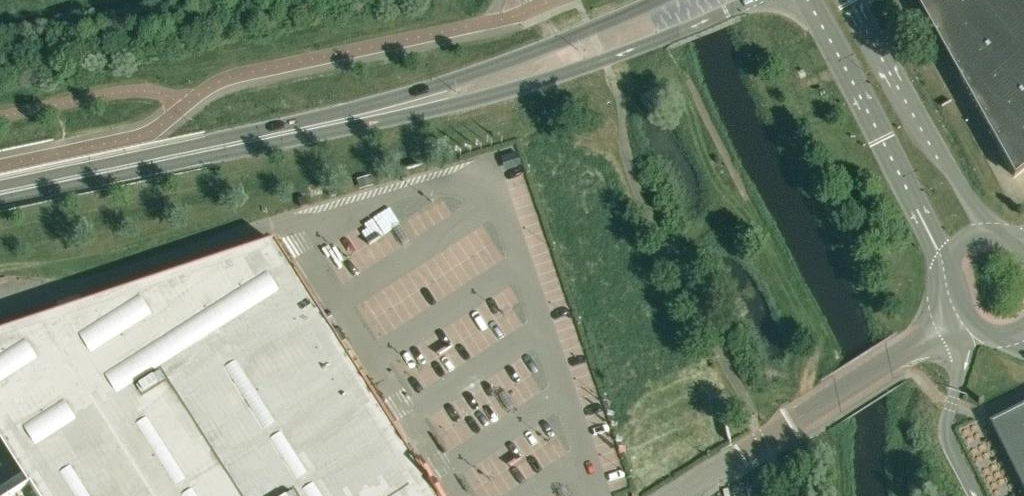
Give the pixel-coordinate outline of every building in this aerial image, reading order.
[(916,0),(1014,176),(1023,168),(1023,0),(916,0)] [(29,486),(35,495),(436,495),(273,241),(0,333),(0,495),(12,495),(29,486)] [(998,428),(1023,481),(1023,415),(998,428)]
